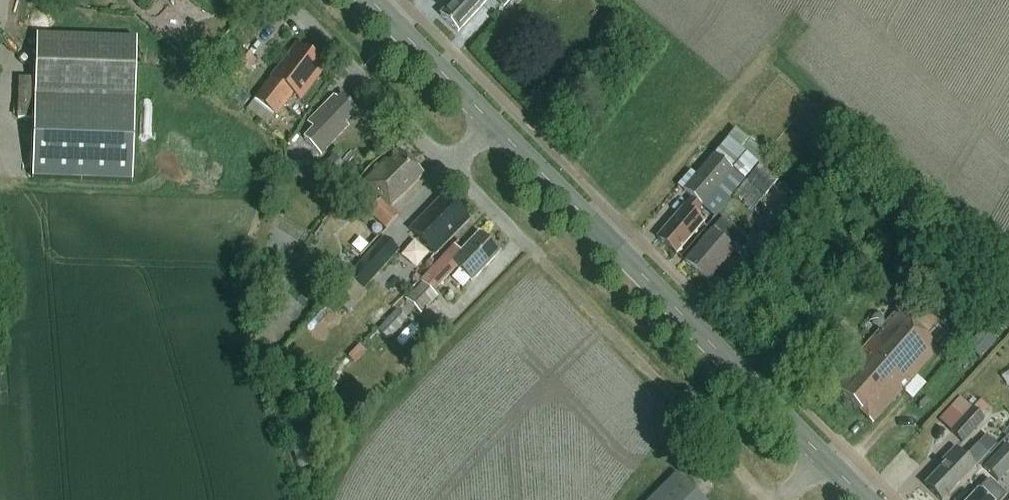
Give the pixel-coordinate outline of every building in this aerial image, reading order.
[(458,34),(489,0),(456,0),(440,17),(458,34)] [(504,9),(512,0),(494,0),(504,9)] [(135,40),(36,37),(34,100),(32,180),(131,183),(133,103),(135,40)] [(325,69),(296,47),(254,101),(275,118),(293,96),(300,101),(325,69)] [(255,65),(240,52),(221,77),(236,89),(255,65)] [(344,125),(357,112),(342,97),(338,101),(334,98),(307,125),(313,131),(303,141),(320,157),(347,128),(344,125)] [(728,142),(695,179),(690,174),(677,188),(692,202),(657,240),(676,256),(701,226),(695,220),(703,211),(714,220),(726,206),(725,205),(757,168),(728,142)] [(389,164),(386,161),(385,161),(361,185),(380,203),(369,215),(385,231),(398,218),(389,210),(422,176),(399,153),(389,164)] [(344,167),(333,156),(314,176),(325,187),(344,167)] [(304,183),(313,173),(300,162),(291,172),(304,183)] [(777,180),(759,166),(736,194),(753,209),(777,180)] [(409,232),(434,257),(468,222),(461,215),(461,210),(455,205),(450,205),(443,197),(409,232)] [(722,218),(711,232),(684,263),(707,284),(733,252),(745,238),(722,218)] [(499,254),(479,235),(461,254),(453,247),(420,282),(422,284),(405,301),(420,316),(438,299),(433,294),(456,269),(471,284),(499,254)] [(363,293),(397,254),(382,240),(348,279),(363,293)] [(407,322),(395,311),(376,331),(389,342),(407,322)] [(833,391),(872,425),(938,350),(896,313),(844,372),(847,374),(833,391)] [(980,357),(999,340),(988,328),(970,345),(980,357)] [(948,426),(969,404),(961,396),(939,418),(948,426)] [(962,445),(985,421),(972,409),(950,433),(962,445)] [(973,470),(987,455),(977,445),(964,459),(955,450),(942,463),(945,466),(925,487),(938,499),(945,499),(973,470)] [(1005,446),(983,468),(998,484),(1008,473),(1008,450),(1005,446)] [(676,474),(650,499),(702,499),(676,474)] [(978,491),(970,499),(1002,499),(1005,497),(989,482),(986,482),(978,491)]
